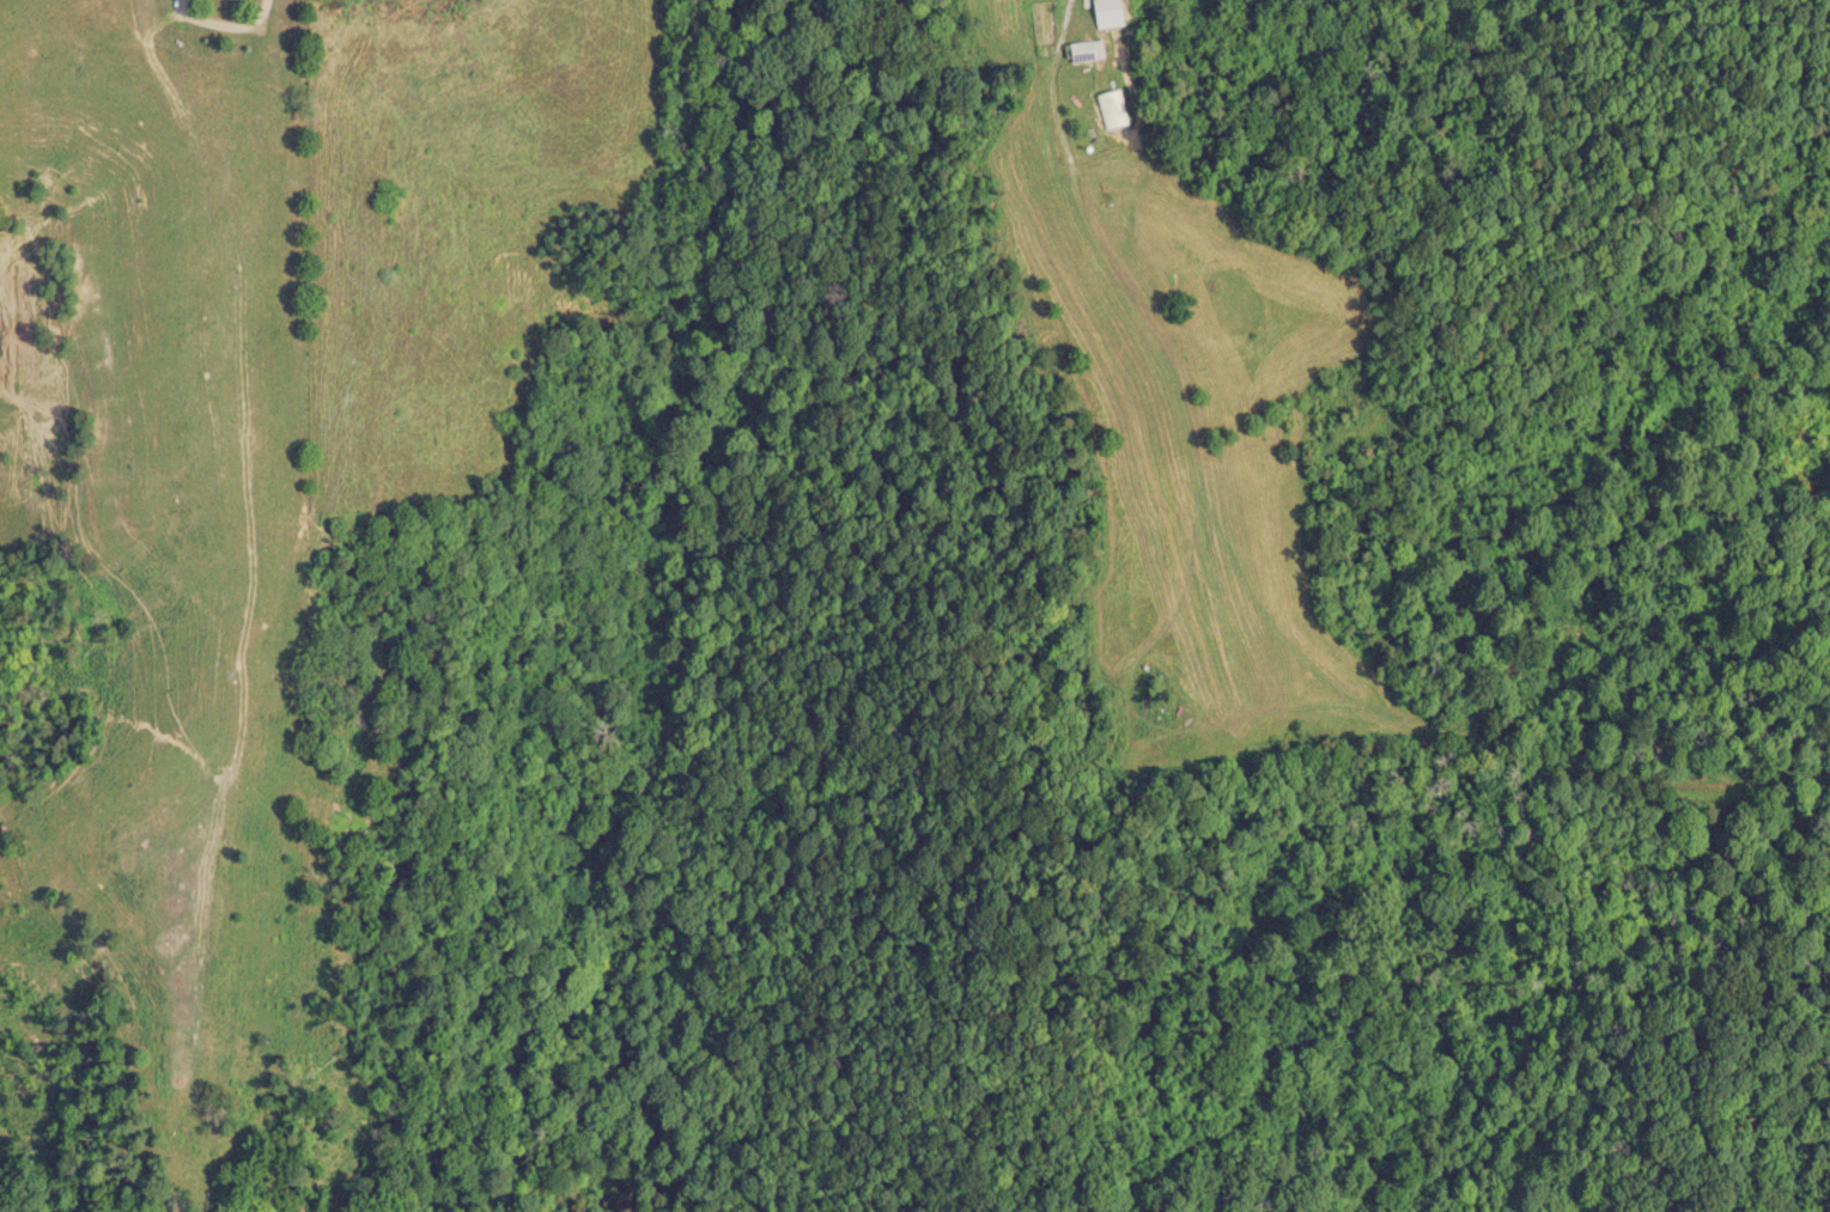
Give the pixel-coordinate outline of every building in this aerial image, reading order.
[(1093,59),(1089,39),(1065,43),(1069,63),(1093,59)]
